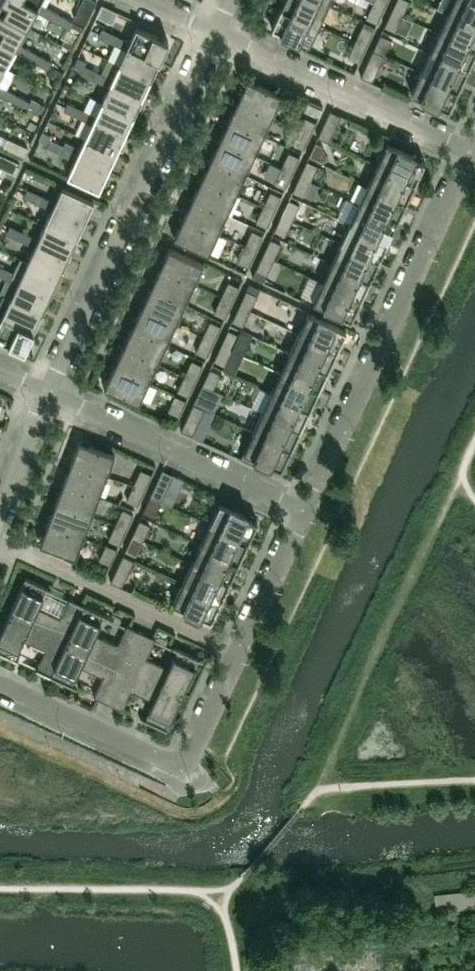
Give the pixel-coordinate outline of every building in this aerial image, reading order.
[(40,2),(38,5),(28,0),(0,0),(0,11),(27,25),(36,9),(53,18),(56,11),(40,2)] [(96,0),(81,0),(74,17),(86,23),(96,0)] [(328,4),(319,0),(284,0),(281,6),(319,24),(328,4)] [(391,10),(402,15),(409,0),(408,0),(396,0),(391,10)] [(473,0),(453,0),(448,12),(474,25),(474,1),(473,0)] [(377,21),(384,6),(373,1),(366,16),(377,21)] [(309,44),(319,24),(281,6),(271,26),(309,44)] [(396,30),(402,15),(391,10),(385,24),(396,30)] [(27,25),(0,11),(0,37),(16,45),(18,42),(27,25)] [(73,21),(56,11),(53,18),(70,28),(73,21)] [(448,12),(438,32),(474,49),(474,25),(448,12)] [(159,59),(168,40),(137,25),(129,41),(115,35),(112,42),(126,48),(128,45),(159,59)] [(361,26),(355,40),(366,46),(373,31),(361,26)] [(98,35),(112,42),(115,35),(101,28),(98,35)] [(474,52),(474,49),(438,32),(429,51),(467,69),(474,52)] [(380,34),(373,49),(384,54),(391,40),(380,34)] [(18,42),(16,45),(0,37),(0,63),(5,65),(14,49),(31,58),(34,51),(18,42)] [(359,60),(366,46),(355,40),(348,55),(359,60)] [(151,78),(159,59),(128,45),(126,48),(119,63),(151,78)] [(372,81),(384,54),(373,49),(361,76),(372,81)] [(51,61),(34,51),(31,58),(48,67),(50,64),(51,61)] [(458,89),(467,69),(429,51),(420,71),(458,89)] [(77,56),(73,64),(83,69),(84,65),(86,60),(77,56)] [(142,96),(151,78),(119,63),(112,78),(98,72),(95,79),(109,85),(110,82),(142,96)] [(48,67),(45,72),(58,79),(63,71),(50,64),(48,67)] [(81,72),(95,79),(98,72),(84,65),(83,69),(81,72)] [(449,109),(458,89),(420,71),(411,91),(449,109)] [(272,114),(282,94),(247,78),(238,98),(272,114)] [(133,115),(142,96),(110,82),(109,85),(102,100),(133,115)] [(0,84),(0,93),(9,98),(12,91),(0,84)] [(29,100),(12,91),(9,98),(26,107),(29,100)] [(46,105),(32,97),(29,104),(42,112),(46,105)] [(263,134),(272,114),(238,98),(229,118),(263,134)] [(125,133),(133,115),(102,100),(95,115),(81,109),(78,116),(92,122),(93,119),(125,133)] [(316,115),(320,107),(308,101),(304,109),(316,115)] [(64,109),(78,116),(81,109),(67,102),(64,109)] [(329,141),(341,114),(330,109),(318,136),(329,141)] [(310,134),(316,121),(305,116),(299,129),(310,134)] [(254,154),(263,134),(229,118),(219,138),(254,154)] [(116,152),(125,133),(93,119),(92,122),(85,137),(116,152)] [(304,147),(310,134),(299,129),(293,142),(304,147)] [(43,130),(39,138),(48,143),(50,139),(52,135),(43,130)] [(322,156),(329,141),(318,136),(311,150),(322,156)] [(27,146),(7,137),(4,145),(24,154),(27,146)] [(108,170),(116,152),(85,137),(80,147),(66,140),(64,145),(60,153),(74,159),(76,156),(108,170)] [(245,173),(254,154),(219,138),(210,157),(245,173)] [(60,153),(64,145),(50,139),(48,143),(46,146),(60,153)] [(415,181),(425,161),(387,143),(377,163),(415,181)] [(292,172),(299,157),(288,152),(281,166),(292,172)] [(76,156),(74,159),(67,175),(99,190),(108,170),(76,156)] [(0,157),(0,166),(15,173),(19,165),(0,157)] [(236,193),(245,173),(210,157),(201,177),(236,193)] [(306,160),(299,175),(311,180),(317,165),(306,160)] [(406,200),(415,181),(377,163),(368,183),(406,200)] [(285,186),(292,172),(281,166),(274,181),(285,186)] [(304,195),(311,180),(299,175),(293,189),(304,195)] [(227,213),(236,193),(201,177),(192,197),(227,213)] [(258,200),(263,187),(248,181),(243,193),(258,200)] [(397,220),(406,200),(368,183),(359,203),(397,220)] [(85,220),(94,200),(62,186),(55,201),(41,195),(38,202),(51,208),(53,205),(85,220)] [(24,195),(38,202),(41,195),(27,188),(24,195)] [(274,211),(281,196),(270,191),(263,205),(274,211)] [(217,232),(227,213),(192,197),(183,216),(217,232)] [(288,199),(281,214),(292,219),(299,205),(288,199)] [(388,240),(397,220),(359,203),(350,222),(388,240)] [(76,238),(85,220),(53,205),(51,208),(44,223),(76,238)] [(267,225),(274,211),(263,205),(256,220),(267,225)] [(286,234),(292,219),(281,214),(274,229),(286,234)] [(208,253),(217,232),(183,216),(173,237),(208,253)] [(379,260),(388,240),(350,222),(341,242),(379,260)] [(68,257),(76,238),(44,223),(37,238),(24,232),(20,239),(34,245),(36,242),(68,257)] [(6,232),(20,239),(24,232),(10,225),(6,232)] [(256,250),(263,235),(251,230),(245,245),(256,250)] [(270,239),(263,253),(274,258),(281,244),(270,239)] [(59,275),(68,257),(36,242),(34,245),(27,260),(59,275)] [(369,279),(379,260),(341,242),(332,262),(369,279)] [(256,250),(245,245),(238,259),(249,264),(256,250)] [(194,283),(203,263),(169,247),(159,267),(194,283)] [(267,273),(274,258),(263,253),(256,268),(267,273)] [(50,294),(59,275),(27,260),(27,261),(20,258),(14,272),(6,269),(3,276),(17,282),(19,279),(50,294)] [(360,299),(369,279),(332,262),(322,281),(360,299)] [(185,303),(194,283),(159,267),(150,287),(185,303)] [(42,312),(50,294),(19,279),(17,282),(10,297),(42,312)] [(232,301),(239,287),(228,281),(221,296),(232,301)] [(351,319),(360,299),(322,281),(313,302),(351,319)] [(176,323),(185,303),(150,287),(141,306),(176,323)] [(246,290),(239,304),(250,310),(257,295),(246,290)] [(10,297),(3,294),(0,301),(0,319),(1,316),(33,331),(42,312),(10,297)] [(225,316),(232,301),(221,296),(214,311),(225,316)] [(243,324),(250,310),(239,304),(232,319),(243,324)] [(166,342),(176,323),(141,306),(132,326),(166,342)] [(337,350),(346,329),(308,312),(299,332),(337,350)] [(1,316),(0,319),(0,339),(5,341),(24,350),(33,331),(1,316)] [(214,340),(220,326),(209,321),(202,335),(214,340)] [(157,362),(166,342),(132,326),(122,346),(157,362)] [(227,329),(221,344),(232,349),(239,334),(227,329)] [(327,369),(337,350),(299,332),(290,352),(327,369)] [(214,340),(202,335),(196,350),(207,355),(214,340)] [(225,364),(232,349),(221,344),(214,358),(225,364)] [(148,382),(157,362),(122,346),(113,366),(148,382)] [(318,389),(327,369),(290,352),(280,371),(318,389)] [(195,380),(202,365),(191,360),(184,374),(195,380)] [(139,402),(148,382),(113,366),(104,386),(139,402)] [(209,368),(202,383),(214,388),(220,374),(209,368)] [(309,409),(318,389),(280,371),(271,391),(309,409)] [(189,394),(195,380),(184,374),(177,389),(189,394)] [(207,403),(214,388),(202,383),(196,397),(207,403)] [(300,428),(309,409),(271,391),(262,411),(300,428)] [(179,414),(186,399),(175,394),(168,409),(179,414)] [(192,434),(204,408),(193,403),(181,429),(192,434)] [(291,448),(300,428),(262,411),(253,431),(291,448)] [(281,468),(291,448),(253,431),(243,451),(281,468)] [(107,474),(115,453),(79,440),(71,461),(107,474)] [(99,495),(107,474),(71,461),(63,481),(99,495)] [(163,468),(150,495),(161,500),(174,473),(163,468)] [(144,489),(151,474),(140,469),(133,484),(144,489)] [(91,515),(99,495),(63,481),(55,501),(91,515)] [(138,503),(144,489),(133,484),(127,498),(138,503)] [(155,515),(161,500),(150,495),(143,510),(155,515)] [(83,535),(91,515),(55,501),(47,522),(83,535)] [(248,540),(257,520),(219,502),(210,523),(248,540)] [(126,529),(133,514),(122,508),(115,523),(126,529)] [(139,520),(132,534),(143,539),(150,525),(139,520)] [(75,556),(83,535),(47,522),(39,542),(75,556)] [(119,543),(126,529),(115,523),(108,537),(119,543)] [(239,560),(248,540),(210,523),(201,542),(239,560)] [(136,554),(143,539),(132,534),(125,549),(136,554)] [(110,563),(117,548),(106,542),(99,557),(110,563)] [(230,580),(239,560),(201,542),(192,562),(230,580)] [(122,586),(134,559),(123,554),(110,581),(122,586)] [(220,599),(230,580),(192,562),(182,582),(220,599)] [(67,639),(84,604),(69,597),(60,617),(38,606),(47,588),(50,590),(51,589),(25,577),(9,612),(67,639)] [(211,620),(220,599),(182,582),(173,602),(211,620)] [(125,666),(141,631),(127,624),(118,643),(96,633),(104,615),(108,616),(108,615),(84,604),(67,639),(125,666)] [(9,612),(0,631),(0,651),(18,660),(18,659),(15,657),(23,639),(45,649),(36,668),(50,675),(67,639),(9,612)] [(183,693),(200,658),(174,646),(173,647),(177,649),(169,667),(147,657),(156,637),(141,631),(125,666),(183,693)] [(125,666),(67,639),(50,675),(75,687),(76,685),(72,684),(80,665),(103,676),(94,695),(108,702),(125,666)] [(166,729),(183,693),(125,666),(108,702),(123,708),(132,689),(154,699),(145,718),(141,716),(141,717),(166,729)] [(434,893),(436,911),(474,907),(474,888),(434,893)]
